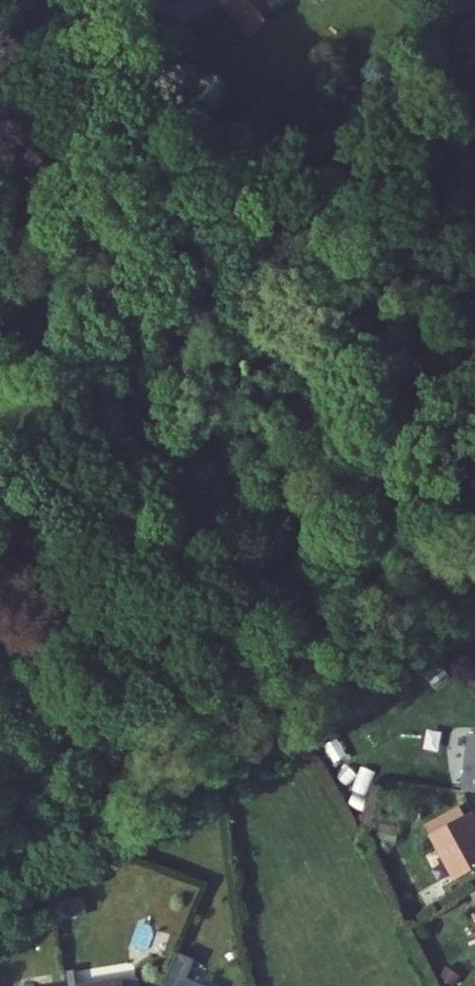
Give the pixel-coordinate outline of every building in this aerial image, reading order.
[(250,41),(264,31),(265,21),(263,18),(271,12),(272,14),(284,4),(281,0),(228,0),(221,5),(250,41)] [(218,8),(247,44),(250,41),(221,5),(218,8)] [(474,794),(474,757),(466,792),(474,794)] [(474,877),(474,850),(470,840),(474,837),(467,822),(424,845),(448,891),(474,877)]
